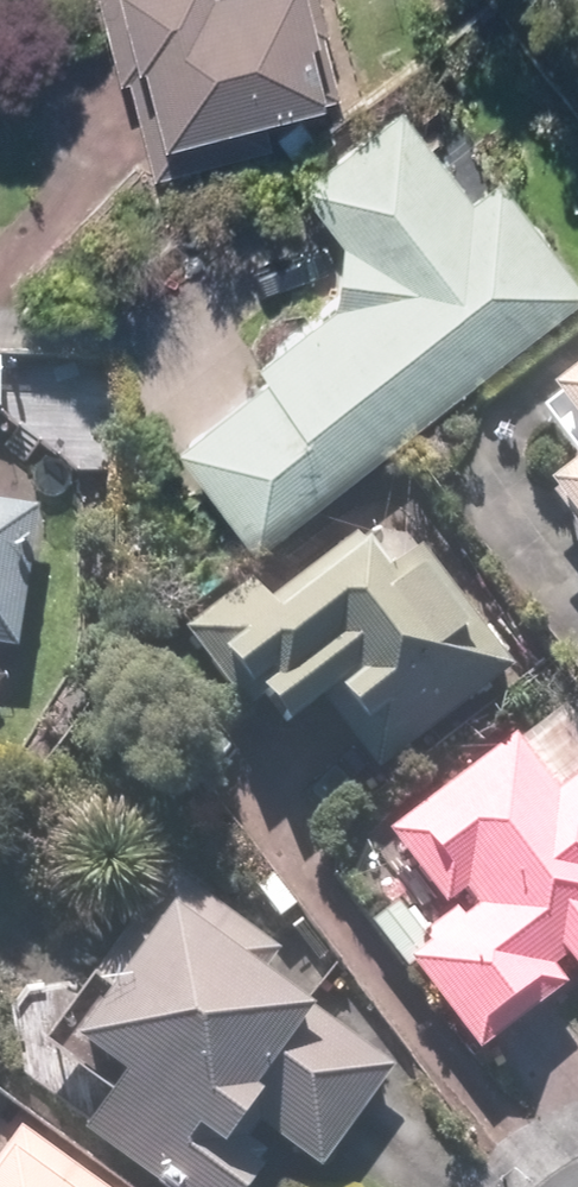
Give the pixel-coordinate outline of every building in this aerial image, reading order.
[(128,143),(315,92),(289,0),(89,0),(128,143)] [(340,242),(327,309),(260,362),(268,372),(176,445),(253,543),(577,287),(577,281),(496,176),(466,200),(390,104),(292,181),(340,242)] [(532,417),(577,474),(541,504),(577,551),(577,380),(532,417)] [(9,653),(26,513),(0,510),(0,652),(9,653)] [(176,634),(239,721),(249,714),(268,739),(325,697),(375,766),(505,671),(424,559),(361,543),(264,613),(243,585),(176,634)] [(553,794),(511,739),(382,836),(424,892),(372,931),(468,1058),(577,975),(577,776),(553,794)] [(55,1032),(117,1073),(79,1130),(167,1186),(236,1186),(267,1140),(317,1174),(388,1067),(253,979),(274,948),(159,873),(55,1032)] [(15,1130),(0,1151),(0,1186),(93,1186),(15,1130)]
